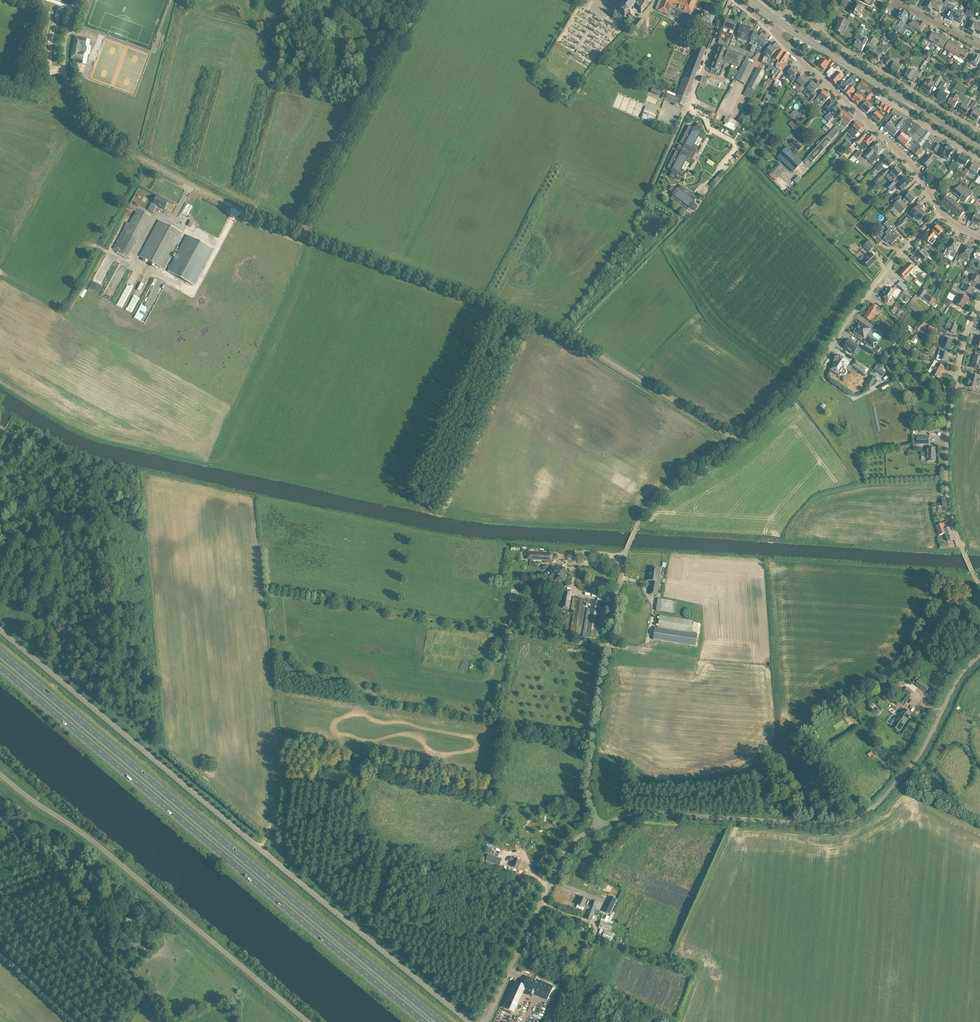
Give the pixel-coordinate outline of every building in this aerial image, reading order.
[(627,15),(631,18),(633,18),(639,11),(641,12),(641,14),(641,12),(647,5),(649,5),(648,4),(647,4),(645,3),(647,0),(622,0),(621,1),(620,1),(621,2),(618,5),(616,4),(616,5),(618,5),(617,6),(620,9),(621,8),(621,11),(620,12),(620,13),(622,13),(625,15),(624,16),(625,17),(625,15),(627,15)] [(691,14),(697,0),(687,0),(686,0),(663,0),(662,1),(660,0),(659,0),(655,10),(666,14),(688,22),(691,14)] [(767,1),(776,9),(784,0),(767,0),(767,1)] [(932,8),(935,3),(931,0),(930,0),(926,7),(931,11),(932,8)] [(850,12),(854,14),(859,17),(862,11),(863,11),(865,7),(856,2),(854,8),(853,7),(850,12)] [(935,3),(932,8),(940,12),(943,7),(935,3)] [(954,19),(957,13),(954,12),(953,11),(956,6),(950,3),(945,14),(948,16),(947,18),(950,20),(953,21),(954,19)] [(895,25),(893,29),(900,33),(902,30),(903,28),(906,24),(909,19),(906,17),(908,14),(902,11),(898,19),(901,21),(898,27),(895,25)] [(963,16),(964,14),(958,11),(957,13),(954,19),(961,23),(965,17),(963,16)] [(696,19),(692,27),(695,28),(698,21),(705,24),(700,34),(709,38),(712,29),(707,27),(707,26),(705,26),(706,24),(709,25),(714,27),(715,24),(712,23),(715,17),(703,13),(702,16),(697,14),(696,19)] [(854,18),(850,15),(847,21),(840,18),(837,23),(839,24),(836,32),(839,33),(839,35),(843,37),(849,22),(850,22),(852,23),(854,18)] [(968,22),(971,24),(968,29),(974,32),(975,30),(978,24),(979,22),(979,21),(975,18),(972,16),(968,22)] [(640,19),(634,26),(637,29),(644,21),(640,19)] [(727,20),(723,28),(730,30),(729,34),(732,35),(733,32),(734,32),(737,24),(727,20)] [(906,24),(903,28),(906,30),(907,29),(914,33),(916,30),(919,25),(912,20),(912,21),(909,26),(906,24)] [(919,25),(916,30),(922,33),(926,26),(921,22),(919,25)] [(866,44),(865,44),(868,39),(861,35),(865,26),(862,24),(858,31),(857,34),(855,38),(858,40),(854,47),(862,51),(866,44)] [(741,25),(739,30),(738,33),(740,34),(738,38),(748,41),(749,37),(748,37),(750,33),(751,28),(748,27),(748,28),(741,25)] [(760,51),(769,42),(763,37),(764,36),(761,34),(761,35),(759,34),(760,34),(759,33),(759,34),(754,32),(749,44),(752,46),(750,52),(753,53),(755,49),(760,51)] [(932,35),(929,33),(927,36),(924,40),(932,45),(939,35),(934,32),(932,35)] [(937,48),(938,47),(943,38),(939,35),(932,45),(937,48)] [(87,48),(86,45),(87,38),(75,36),(71,58),(75,59),(74,63),(82,64),(84,54),(86,52),(87,48)] [(878,48),(875,46),(874,46),(876,42),(875,41),(876,39),(872,37),(868,42),(872,45),(867,53),(873,57),(875,55),(876,52),(878,48)] [(938,47),(942,50),(948,41),(943,38),(938,47)] [(945,49),(950,52),(955,45),(950,42),(945,49)] [(777,46),(774,43),(763,54),(765,55),(761,62),(768,66),(771,60),(769,58),(778,49),(777,47),(777,46)] [(875,55),(873,57),(879,61),(882,55),(884,51),(886,53),(889,48),(884,45),(881,50),(878,48),(876,52),(875,55)] [(950,52),(955,55),(959,47),(955,45),(950,52)] [(696,46),(684,78),(693,82),(706,49),(696,46)] [(720,47),(717,53),(724,56),(726,49),(720,47)] [(955,55),(959,58),(964,50),(959,47),(955,55)] [(724,56),(722,61),(724,62),(728,64),(728,63),(739,67),(741,62),(743,56),(734,52),(729,51),(728,50),(726,49),(724,56)] [(775,67),(779,62),(784,53),(779,50),(774,58),(767,69),(773,72),(772,74),(773,72),(775,67)] [(964,50),(959,58),(964,61),(969,53),(964,50)] [(717,53),(714,61),(721,64),(722,61),(724,56),(717,53)] [(773,72),(772,74),(774,75),(773,77),(777,79),(786,66),(783,64),(788,56),(784,53),(779,62),(775,67),(773,72)] [(888,60),(885,63),(887,65),(890,63),(893,65),(891,68),(898,73),(901,69),(902,67),(895,63),(892,61),(895,59),(892,56),(888,60)] [(976,67),(979,61),(979,59),(976,56),(974,59),(971,57),(967,64),(971,67),(972,65),(976,67)] [(817,64),(824,70),(828,65),(831,68),(835,64),(828,59),(826,62),(822,58),(817,64)] [(714,61),(711,69),(716,71),(718,72),(718,71),(719,71),(721,67),(720,67),(720,64),(723,65),(721,64),(714,61)] [(924,71),(929,63),(925,61),(923,65),(920,70),(919,72),(916,70),(915,72),(909,69),(906,75),(905,77),(911,81),(913,77),(916,79),(917,77),(920,79),(924,71)] [(735,80),(745,84),(753,66),(744,62),(735,80)] [(789,71),(787,73),(789,75),(787,77),(792,82),(798,76),(796,74),(798,72),(793,67),(790,70),(789,71)] [(836,85),(843,77),(837,72),(834,69),(832,67),(827,73),(828,75),(830,73),(833,76),(830,79),(836,85)] [(734,78),(738,71),(732,68),(728,75),(734,78)] [(758,68),(747,88),(748,89),(754,92),(755,92),(759,85),(760,83),(765,72),(758,68)] [(933,82),(928,79),(926,82),(923,88),(930,92),(933,87),(934,85),(937,87),(941,81),(943,78),(938,75),(933,82)] [(797,82),(800,84),(795,90),(799,94),(805,87),(804,86),(808,82),(802,76),(797,82)] [(843,92),(844,92),(849,87),(848,86),(852,81),(855,78),(852,76),(846,84),(843,82),(838,87),(844,92),(843,92)] [(684,78),(679,91),(688,94),(693,82),(684,78)] [(770,93),(773,95),(779,83),(776,80),(773,85),(770,91),(771,92),(770,93)] [(855,88),(858,90),(863,82),(860,80),(855,88)] [(849,87),(844,92),(851,99),(854,95),(852,94),(855,91),(852,89),(856,84),(854,81),(849,87)] [(938,90),(941,92),(938,97),(941,99),(941,100),(944,102),(944,101),(945,101),(945,102),(949,96),(944,93),(947,89),(944,87),(946,84),(943,82),(938,90)] [(813,94),(818,88),(812,83),(809,87),(807,89),(803,93),(809,97),(805,101),(808,104),(812,100),(816,96),(813,94)] [(660,99),(662,92),(653,88),(650,96),(660,99)] [(865,96),(859,91),(858,90),(856,93),(857,93),(852,99),(858,105),(863,99),(865,96)] [(684,107),(688,94),(679,91),(676,97),(666,93),(664,99),(684,107)] [(812,110),(814,108),(817,111),(830,97),(824,91),(814,101),(812,100),(806,107),(809,109),(810,108),(812,110)] [(869,93),(865,96),(863,99),(866,102),(870,98),(872,96),(869,93)] [(948,103),(955,108),(957,104),(960,106),(962,101),(963,101),(963,102),(966,97),(965,97),(966,97),(959,93),(957,96),(954,94),(948,103)] [(963,102),(963,101),(961,104),(963,105),(960,111),(966,115),(970,109),(967,107),(971,101),(966,97),(963,102)] [(875,109),(873,107),(868,103),(869,103),(870,98),(866,102),(861,108),(867,114),(869,112),(871,113),(875,109)] [(825,118),(829,122),(838,112),(834,109),(838,104),(833,100),(825,109),(829,113),(825,118)] [(875,109),(871,113),(871,114),(873,116),(872,117),(878,123),(883,118),(878,114),(879,112),(880,113),(883,110),(889,114),(892,109),(881,102),(878,106),(876,109),(875,109)] [(973,113),(971,117),(978,121),(979,118),(979,109),(977,108),(974,113),(973,113)] [(904,123),(907,118),(894,110),(891,114),(886,120),(885,123),(887,125),(884,128),(894,136),(899,130),(900,131),(904,123)] [(838,124),(842,121),(847,114),(843,111),(831,124),(829,122),(823,127),(826,130),(827,128),(829,130),(834,125),(836,122),(838,124)] [(796,112),(791,118),(793,120),(799,114),(796,112)] [(853,120),(847,114),(842,121),(838,124),(833,129),(826,137),(821,143),(817,146),(815,149),(807,157),(813,162),(823,151),(832,141),(831,141),(838,134),(837,133),(840,131),(841,132),(853,120)] [(724,126),(734,130),(738,121),(726,116),(723,121),(726,123),(724,126)] [(900,131),(902,133),(903,133),(906,130),(913,136),(915,134),(920,128),(912,122),(913,121),(907,118),(904,123),(900,131)] [(859,132),(863,128),(857,122),(853,126),(846,133),(852,139),(859,132)] [(676,150),(667,168),(671,170),(671,172),(672,172),(670,177),(674,179),(677,175),(678,175),(679,174),(683,177),(686,172),(681,169),(685,162),(690,164),(692,159),(690,158),(694,151),(696,152),(699,147),(694,145),(698,137),(703,139),(705,134),(701,132),(701,131),(700,130),(703,126),(698,123),(695,128),(694,127),(694,128),(689,126),(680,143),(684,146),(684,147),(679,144),(677,149),(681,152),(681,153),(676,150)] [(902,133),(897,139),(909,150),(910,149),(918,141),(922,135),(925,131),(920,128),(915,134),(913,136),(906,130),(903,133),(902,133)] [(925,131),(920,140),(917,144),(911,150),(919,159),(925,153),(927,151),(928,151),(933,142),(936,138),(925,131)] [(868,146),(875,139),(869,134),(867,137),(863,134),(852,145),(853,146),(851,147),(854,150),(859,145),(864,150),(868,146)] [(794,140),(790,144),(798,151),(798,152),(799,151),(798,151),(802,147),(803,147),(802,147),(800,145),(801,145),(800,145),(796,142),(797,141),(796,141),(795,140),(794,139),(794,140)] [(852,146),(848,142),(841,150),(843,152),(842,153),(844,155),(852,146)] [(864,156),(867,159),(880,146),(879,146),(880,146),(877,143),(870,149),(871,149),(864,156)] [(948,159),(953,151),(952,150),(951,149),(951,148),(949,147),(948,147),(945,145),(942,150),(939,148),(940,147),(935,144),(931,149),(936,153),(936,152),(939,154),(939,155),(946,159),(947,158),(948,159)] [(880,146),(867,159),(872,164),(879,157),(878,155),(883,150),(880,146)] [(774,154),(793,173),(803,163),(787,147),(784,150),(781,147),(774,154)] [(849,161),(853,164),(862,154),(859,151),(849,161)] [(927,167),(933,161),(931,159),(933,157),(934,158),(935,157),(934,156),(936,154),(933,151),(922,163),(927,167)] [(952,164),(949,168),(956,172),(961,163),(966,166),(969,160),(961,155),(956,164),(953,162),(952,164)] [(880,164),(872,172),(874,173),(878,169),(880,170),(883,167),(882,166),(885,163),(889,167),(893,162),(888,157),(883,161),(882,161),(879,164),(880,164)] [(971,168),(970,170),(977,174),(979,169),(979,167),(974,163),(971,168)] [(768,175),(771,178),(781,167),(778,164),(768,175)] [(896,167),(888,174),(894,180),(902,173),(896,167)] [(879,182),(889,171),(887,169),(874,182),(876,184),(879,182)] [(793,181),(797,185),(802,180),(798,176),(793,181)] [(899,180),(893,186),(896,189),(897,187),(902,191),(906,187),(910,183),(905,177),(901,181),(899,180)] [(886,187),(889,190),(893,186),(896,184),(892,181),(886,187)] [(672,186),(669,190),(673,194),(672,195),(673,195),(670,200),(686,212),(689,208),(690,209),(691,208),(695,211),(698,206),(694,203),(695,202),(694,201),(697,197),(681,185),(678,189),(677,188),(676,189),(672,186)] [(965,197),(968,194),(958,186),(953,193),(961,199),(963,195),(965,197)] [(956,203),(950,197),(952,196),(950,194),(945,190),(941,194),(946,198),(942,202),(952,210),(955,207),(954,205),(956,203)] [(910,192),(907,196),(905,197),(906,198),(903,201),(905,203),(908,200),(911,203),(916,198),(910,192)] [(965,202),(970,196),(968,194),(965,197),(963,195),(961,199),(965,202)] [(169,201),(165,199),(164,200),(158,196),(154,204),(152,203),(148,210),(153,213),(157,205),(165,209),(169,201)] [(893,206),(894,207),(890,210),(896,217),(900,213),(901,214),(907,207),(900,199),(893,206)] [(955,207),(952,210),(959,217),(965,211),(964,210),(966,208),(963,205),(961,207),(956,203),(954,205),(955,207)] [(127,223),(113,249),(129,257),(148,221),(148,222),(152,216),(138,209),(130,205),(129,205),(127,207),(128,208),(136,212),(130,224),(127,223)] [(911,213),(908,216),(912,219),(915,216),(916,217),(920,221),(917,223),(920,225),(923,221),(921,219),(925,215),(919,209),(922,207),(919,205),(915,208),(911,213)] [(895,226),(896,228),(899,230),(907,221),(903,218),(895,226)] [(159,220),(140,256),(164,269),(183,233),(159,220)] [(894,231),(896,228),(895,226),(892,223),(887,228),(889,230),(885,233),(887,235),(883,239),(887,243),(889,241),(892,244),(899,237),(894,231)] [(936,234),(938,237),(944,230),(938,226),(927,238),(929,239),(927,241),(932,246),(936,241),(933,238),(936,234)] [(873,234),(871,236),(878,244),(882,241),(878,237),(877,238),(873,234)] [(188,235),(168,272),(194,285),(213,249),(208,246),(188,235)] [(944,238),(942,240),(947,244),(948,242),(949,242),(951,237),(947,235),(945,238),(944,238)] [(951,237),(949,242),(948,242),(947,244),(941,256),(944,258),(945,258),(946,258),(947,258),(948,258),(949,257),(950,256),(954,258),(961,244),(954,240),(954,239),(951,237)] [(869,241),(867,243),(863,246),(869,252),(875,246),(869,241)] [(971,258),(970,257),(973,250),(966,246),(963,253),(959,252),(955,261),(958,263),(960,259),(963,261),(964,260),(968,262),(971,258)] [(918,248),(915,252),(918,255),(924,261),(927,264),(931,260),(928,257),(930,255),(923,249),(921,251),(918,248)] [(871,254),(866,259),(863,256),(860,260),(868,268),(877,259),(873,256),(871,254)] [(910,263),(905,268),(910,273),(915,268),(916,267),(913,264),(912,265),(910,263)] [(905,268),(900,273),(902,275),(901,276),(904,279),(910,273),(905,268)] [(131,291),(140,276),(134,272),(125,287),(131,291)] [(970,283),(971,283),(976,287),(978,284),(979,285),(979,278),(975,275),(970,283)] [(971,283),(970,283),(962,278),(961,279),(958,278),(957,280),(960,282),(959,282),(967,287),(965,291),(973,296),(976,290),(969,286),(971,283)] [(900,281),(897,285),(904,290),(907,287),(900,281)] [(89,289),(97,293),(101,287),(94,282),(89,289)] [(887,288),(885,291),(893,296),(898,289),(895,287),(893,289),(891,288),(889,290),(887,288)] [(953,288),(951,290),(961,296),(961,295),(963,293),(953,288)] [(929,303),(933,298),(926,293),(927,291),(922,289),(919,295),(929,303)] [(969,300),(965,297),(961,295),(961,296),(951,290),(950,293),(959,299),(956,304),(963,308),(966,302),(968,303),(969,300)] [(893,296),(885,291),(883,294),(885,296),(884,298),(886,299),(885,302),(888,304),(893,296)] [(122,308),(128,296),(121,293),(116,305),(122,308)] [(871,307),(864,317),(870,321),(877,311),(875,309),(877,306),(873,304),(871,307)] [(905,321),(910,314),(897,305),(892,312),(905,321)] [(861,322),(854,332),(866,340),(865,342),(874,348),(878,351),(880,348),(876,345),(878,342),(866,335),(868,332),(871,329),(868,327),(864,324),(864,323),(862,322),(862,323),(861,322)] [(948,331),(950,332),(955,334),(958,326),(948,322),(947,325),(945,329),(949,330),(948,331)] [(912,332),(914,329),(908,324),(905,327),(912,332)] [(947,331),(936,326),(935,328),(938,329),(938,331),(946,334),(947,331)] [(892,336),(889,340),(895,344),(898,346),(900,342),(898,341),(892,336)] [(946,338),(942,337),(939,346),(943,347),(950,349),(951,345),(950,345),(951,340),(946,338)] [(846,350),(845,352),(854,358),(859,351),(849,345),(848,347),(846,350)] [(866,345),(863,349),(870,354),(872,349),(866,345)] [(912,347),(908,354),(914,357),(916,353),(923,357),(922,358),(928,361),(930,357),(925,354),(917,350),(912,347)] [(947,362),(949,354),(939,351),(937,360),(941,361),(941,360),(947,362)] [(835,363),(832,368),(835,369),(834,370),(840,374),(841,375),(842,375),(843,375),(844,375),(845,375),(846,374),(846,373),(847,372),(847,371),(846,371),(846,370),(846,369),(845,369),(844,368),(843,368),(844,366),(845,367),(848,363),(846,362),(847,361),(840,356),(839,357),(838,356),(834,362),(835,363)] [(975,356),(972,367),(979,369),(979,357),(975,356)] [(855,361),(853,365),(865,373),(868,369),(855,361)] [(931,374),(935,376),(939,378),(942,371),(943,372),(945,368),(937,363),(931,374)] [(968,386),(969,386),(968,387),(977,390),(978,386),(979,386),(979,385),(979,377),(972,374),(970,379),(970,382),(969,381),(968,386)] [(871,386),(872,387),(876,385),(878,381),(875,379),(876,379),(872,377),(867,385),(870,387),(871,386)] [(917,445),(929,445),(929,437),(917,437),(917,445)] [(927,462),(936,462),(936,448),(927,448),(927,462)] [(940,535),(945,534),(945,533),(947,533),(948,535),(950,534),(949,533),(952,532),(950,527),(946,529),(944,524),(936,526),(940,535)] [(945,533),(945,534),(948,541),(955,539),(952,532),(949,533),(950,534),(948,535),(947,533),(945,533)] [(558,554),(527,552),(526,559),(530,560),(530,563),(533,564),(533,560),(545,561),(545,563),(552,563),(557,558),(558,554)] [(549,580),(558,581),(563,581),(564,576),(566,576),(566,570),(562,570),(563,568),(559,568),(559,567),(556,567),(556,568),(551,568),(551,571),(549,571),(547,572),(547,574),(548,575),(549,575),(549,580)] [(651,581),(649,594),(657,595),(660,577),(657,576),(659,568),(650,567),(649,575),(648,575),(647,580),(651,581)] [(520,588),(511,587),(509,602),(518,603),(520,588)] [(573,612),(570,632),(580,634),(585,603),(591,604),(585,637),(596,639),(602,602),(571,597),(572,592),(564,590),(561,609),(568,610),(568,611),(573,612)] [(656,611),(670,613),(672,601),(658,599),(656,611)] [(546,620),(547,620),(547,624),(551,624),(551,620),(553,620),(552,624),(566,627),(568,617),(557,616),(557,613),(548,612),(546,620)] [(658,627),(691,632),(693,621),(660,616),(658,627)] [(653,640),(696,646),(697,634),(655,628),(653,640)] [(915,685),(922,689),(926,692),(929,694),(933,689),(930,687),(930,686),(925,684),(919,679),(915,685)] [(907,687),(904,691),(909,696),(913,691),(907,687)] [(895,718),(890,725),(900,731),(911,714),(904,709),(897,719),(895,718)] [(804,788),(804,790),(806,795),(816,791),(814,785),(804,788)] [(502,859),(488,854),(486,860),(500,865),(502,859)] [(512,867),(513,867),(518,869),(521,861),(515,858),(515,859),(511,857),(510,860),(514,862),(512,867)] [(126,892),(120,897),(123,900),(129,895),(126,892)] [(612,910),(617,900),(610,896),(605,906),(612,910)] [(589,909),(594,912),(598,903),(593,901),(590,907),(584,904),(587,899),(581,897),(577,905),(588,910),(589,909)] [(589,909),(588,910),(585,918),(590,921),(594,912),(589,909)] [(591,927),(589,935),(595,937),(597,930),(591,927)] [(601,940),(611,943),(615,934),(605,930),(601,940)] [(529,991),(534,981),(535,980),(527,976),(523,984),(516,981),(504,1008),(514,1012),(522,994),(525,988),(529,990),(529,991)] [(529,992),(528,995),(533,997),(534,994),(547,1000),(553,986),(540,980),(539,983),(534,981),(529,991),(529,990),(529,991),(529,992)]
